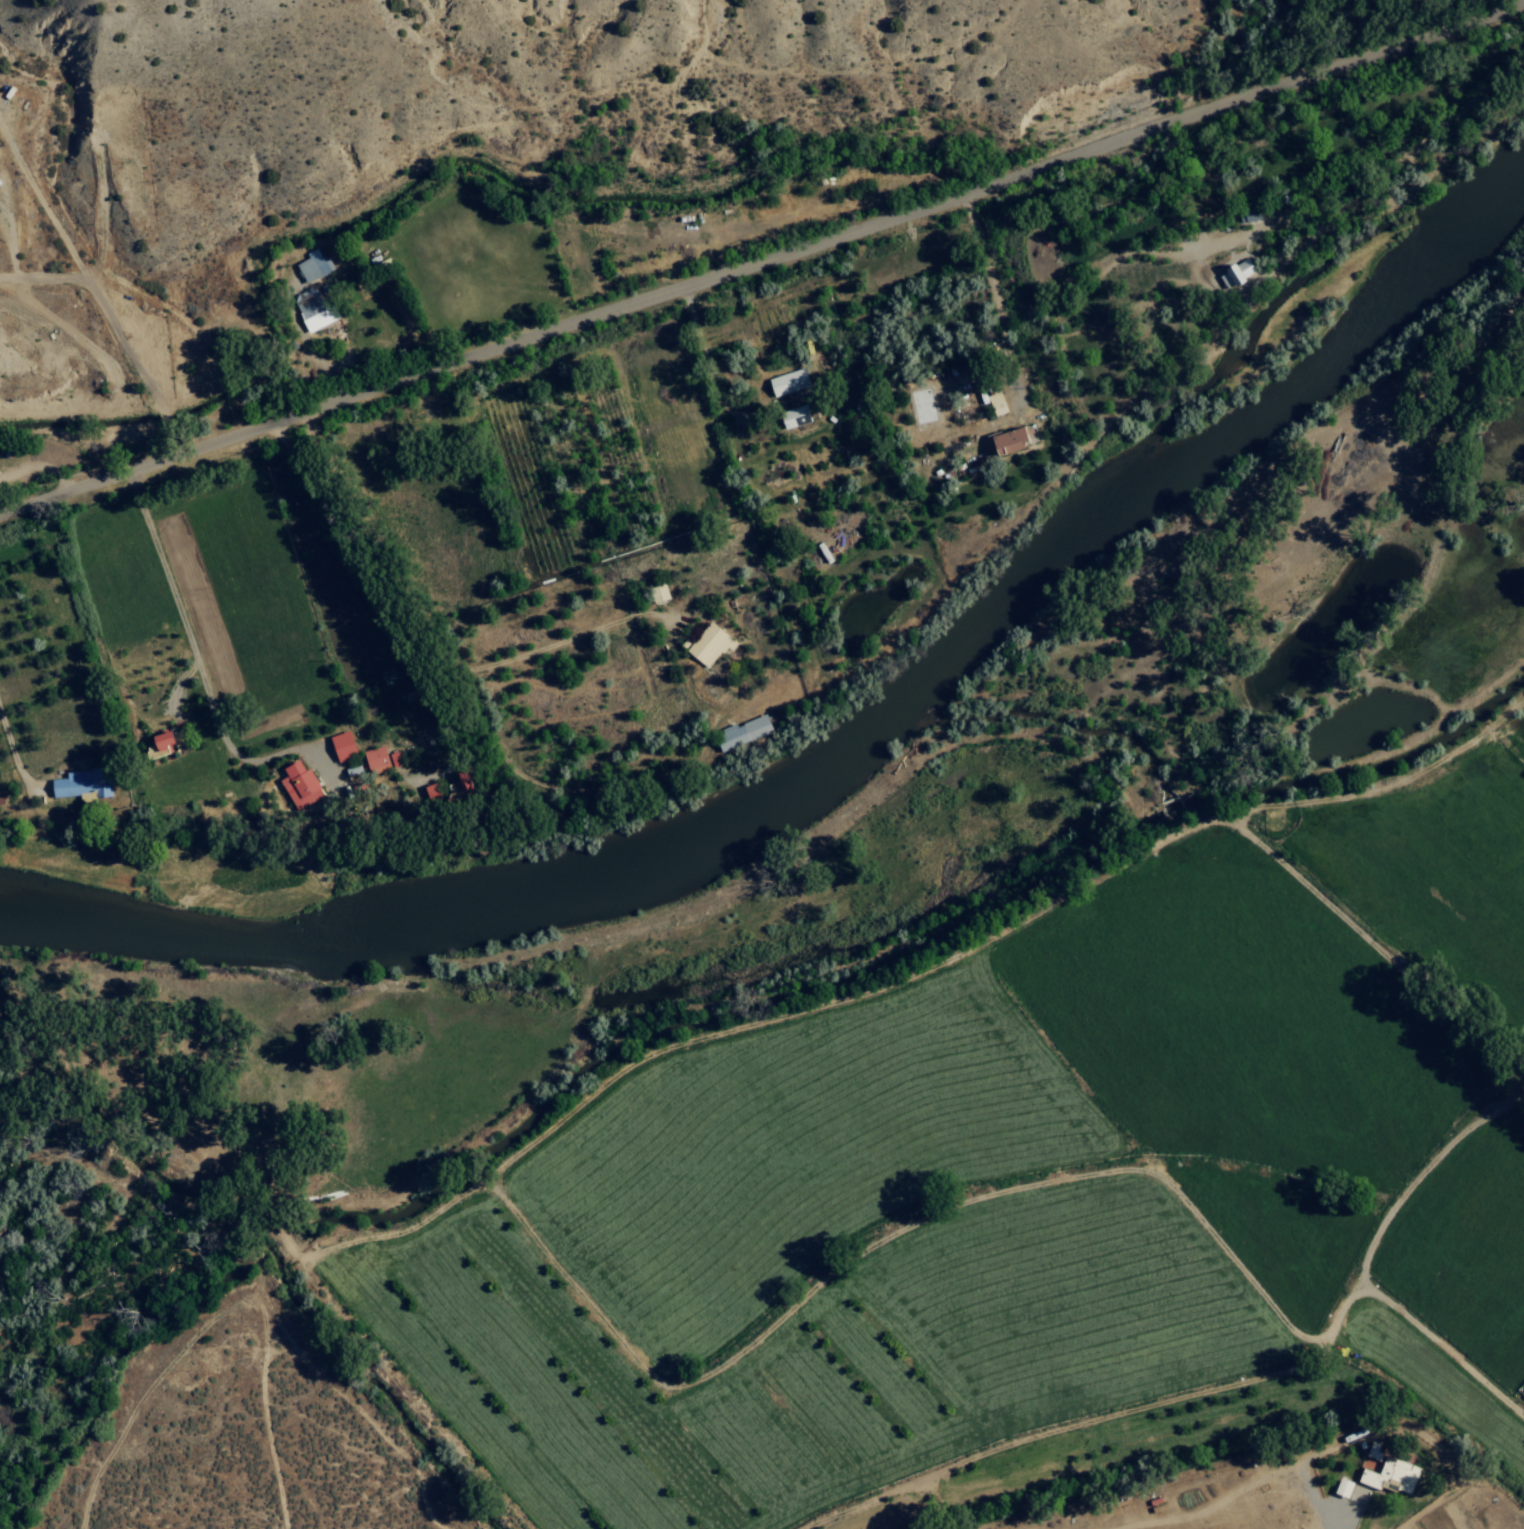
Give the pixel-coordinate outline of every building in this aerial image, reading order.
[(1237,210),(1240,223),(1255,219),(1251,206),(1237,210)] [(329,272),(322,250),(293,261),(300,282),(329,272)] [(1216,269),(1222,287),(1251,276),(1244,258),(1216,269)] [(293,308),(306,332),(334,318),(325,301),(315,306),(311,298),(293,308)] [(765,377),(769,396),(805,388),(801,369),(765,377)] [(991,394),(988,387),(975,392),(979,402),(986,400),(992,416),(1007,411),(1000,390),(991,394)] [(779,431),(808,421),(802,403),(773,414),(779,431)] [(982,435),(986,456),(1017,450),(1016,444),(1027,442),(1024,428),(982,435)] [(648,603),(666,599),(663,583),(645,586),(648,603)] [(733,644),(708,621),(682,649),(702,668),(723,645),(728,650),(733,644)] [(769,732),(762,714),(732,725),(732,723),(716,729),(718,733),(710,737),(715,752),(769,732)] [(349,730),(326,735),(331,758),(351,753),(348,739),(351,739),(349,730)] [(146,750),(164,746),(161,731),(142,735),(146,750)] [(359,750),(364,774),(386,769),(380,746),(359,750)] [(274,780),(292,810),(319,794),(303,768),(299,770),(292,759),(277,768),(281,776),(274,780)] [(76,795),(76,801),(90,801),(90,795),(108,795),(107,771),(62,772),(62,777),(46,778),(47,796),(76,795)] [(427,793),(426,785),(421,785),(422,799),(436,798),(436,792),(427,793)] [(1353,1481),(1375,1489),(1376,1485),(1406,1495),(1416,1468),(1381,1455),(1374,1473),(1358,1467),(1353,1481)] [(1344,1498),(1349,1482),(1335,1477),(1330,1493),(1344,1498)]
